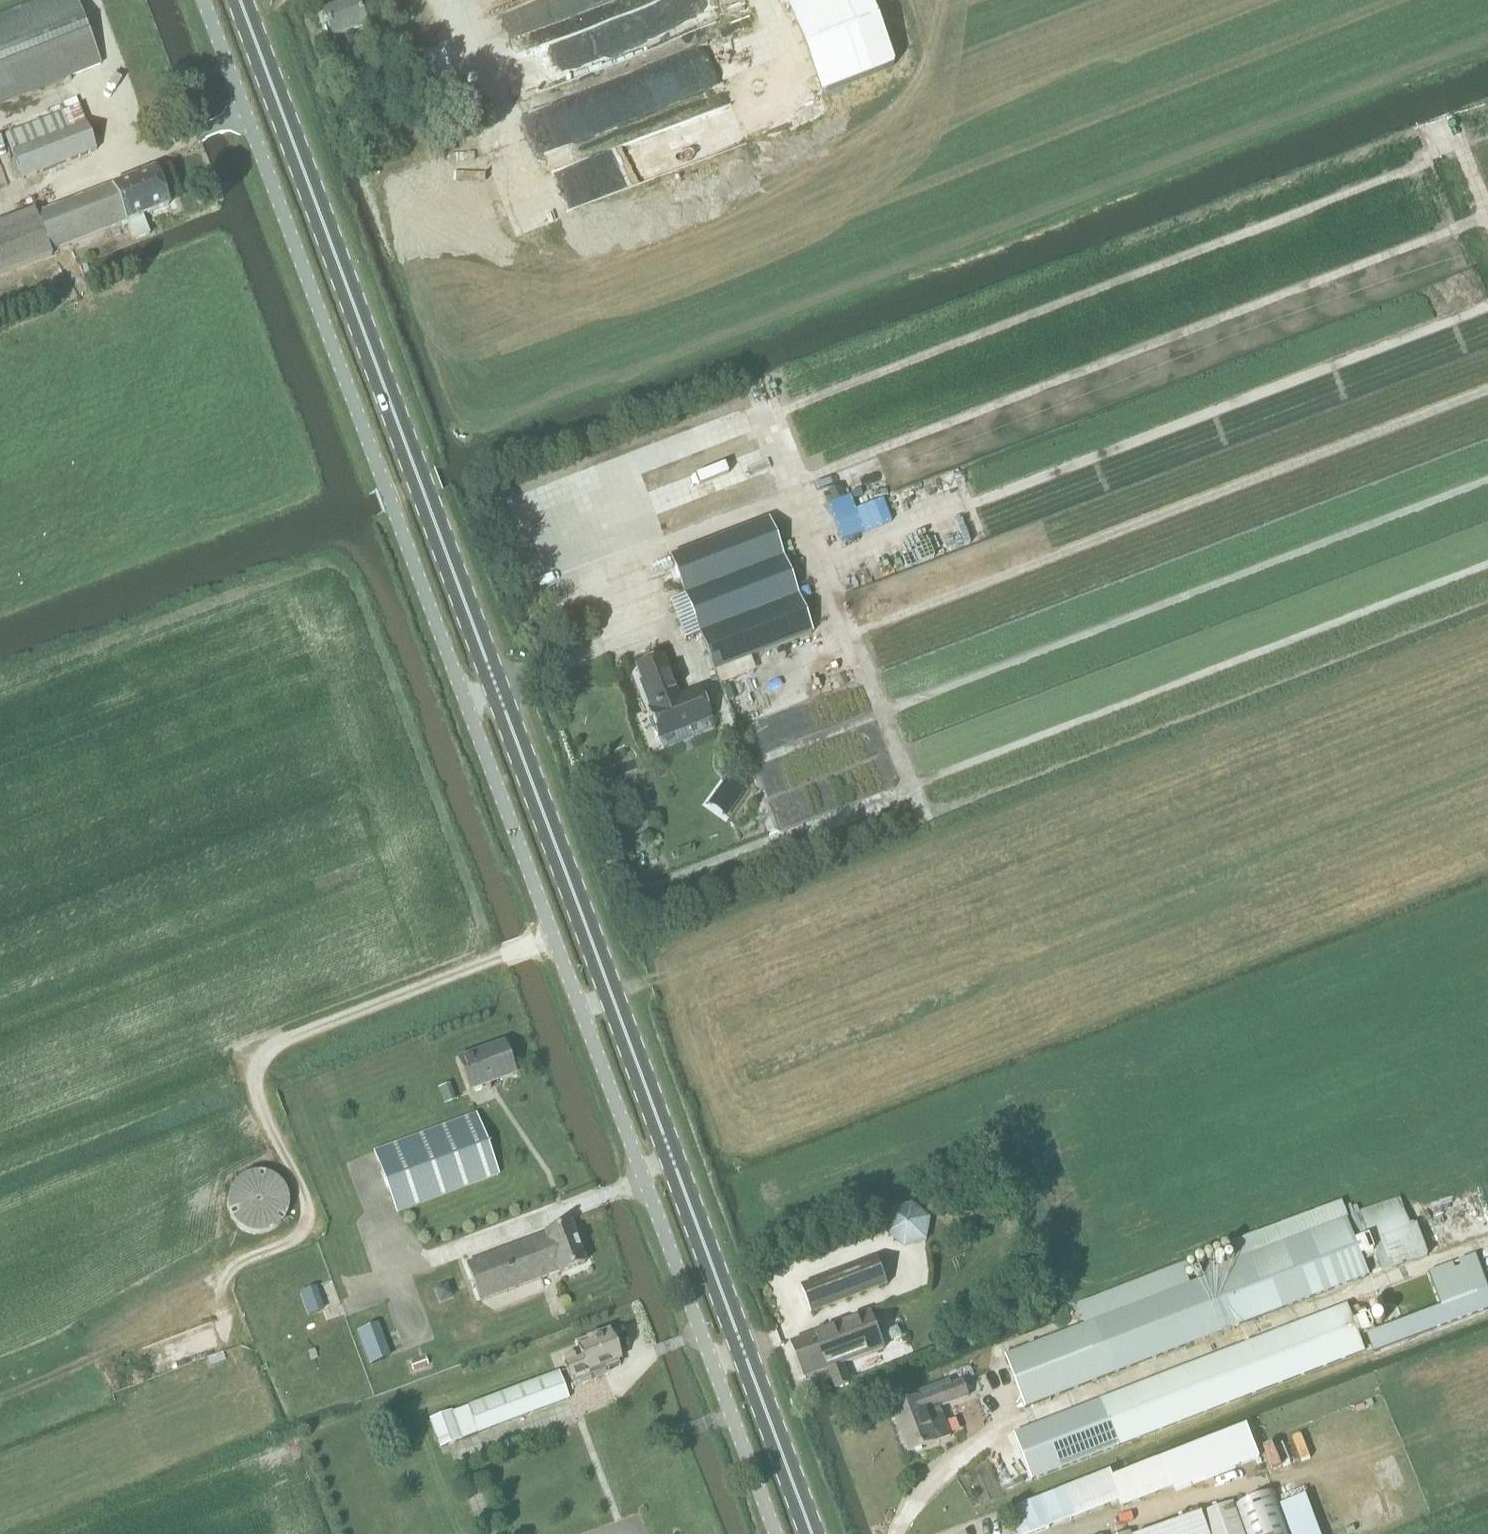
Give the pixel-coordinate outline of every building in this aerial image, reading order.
[(101,64),(76,0),(42,0),(0,16),(0,103),(101,64)] [(337,7),(323,13),(334,40),(368,26),(357,0),(335,0),(337,7)] [(863,0),(829,0),(780,19),(812,107),(893,77),(863,0)] [(6,135),(14,152),(12,152),(22,178),(96,151),(86,123),(80,106),(62,112),(6,135)] [(154,168),(112,186),(111,185),(36,213),(35,210),(0,224),(0,276),(52,256),(51,252),(127,222),(133,239),(150,233),(143,215),(170,205),(154,168)] [(715,672),(813,634),(769,519),(671,557),(715,672)] [(680,696),(664,655),(637,665),(646,689),(643,690),(651,709),(648,710),(660,739),(712,719),(700,689),(680,696)] [(739,797),(728,789),(715,807),(726,815),(739,797)] [(469,1091),(488,1085),(486,1080),(513,1071),(503,1044),(458,1061),(469,1091)] [(444,1105),(454,1101),(449,1085),(439,1089),(444,1105)] [(397,1212),(498,1175),(476,1115),(375,1153),(397,1212)] [(295,1205),(295,1198),(293,1192),(290,1186),(286,1181),(281,1176),(276,1174),(270,1172),(263,1170),(256,1171),(249,1172),(243,1175),(238,1179),(234,1184),(230,1191),(228,1197),(227,1204),(227,1211),(229,1216),(231,1222),(235,1228),(241,1233),(246,1235),(252,1238),(259,1239),(266,1239),(273,1237),(279,1234),(284,1230),(289,1224),(292,1219),(294,1212),(295,1205)] [(1349,1217),(1348,1218),(1349,1221),(1363,1259),(1375,1254),(1383,1274),(1429,1257),(1414,1218),(1408,1221),(1399,1198),(1372,1208),(1363,1212),(1349,1217)] [(1343,1202),(1231,1244),(1237,1261),(1262,1251),(1263,1252),(1314,1232),(1330,1225),(1331,1226),(1334,1225),(1335,1227),(1349,1221),(1348,1218),(1343,1202)] [(907,1252),(930,1243),(933,1222),(917,1207),(894,1215),(890,1237),(907,1252)] [(1085,1326),(1006,1357),(1027,1409),(1238,1326),(1284,1309),(1307,1301),(1346,1286),(1370,1277),(1363,1259),(1349,1221),(1335,1227),(1334,1225),(1331,1226),(1330,1225),(1314,1232),(1263,1252),(1262,1251),(1237,1261),(1236,1261),(1217,1268),(1219,1274),(1218,1274),(1192,1284),(1185,1264),(1078,1305),(1085,1326)] [(545,1236),(466,1265),(470,1276),(476,1291),(480,1302),(558,1273),(559,1274),(585,1264),(571,1225),(545,1234),(545,1236)] [(1376,1331),(1368,1334),(1374,1352),(1434,1330),(1434,1329),(1487,1310),(1487,1287),(1477,1256),(1430,1273),(1442,1307),(1376,1330),(1376,1331)] [(812,1314),(888,1285),(878,1258),(802,1287),(812,1314)] [(436,1289),(441,1301),(453,1297),(449,1284),(436,1289)] [(1140,1441),(1366,1353),(1365,1349),(1361,1338),(1359,1334),(1371,1330),(1367,1320),(1366,1318),(1355,1323),(1348,1305),(1123,1390),(1015,1434),(1033,1482),(1140,1441)] [(851,1383),(844,1365),(886,1348),(871,1312),(792,1344),(806,1379),(829,1370),(836,1389),(851,1383)] [(589,1377),(605,1370),(604,1367),(620,1361),(611,1336),(577,1349),(582,1359),(564,1366),(569,1380),(587,1373),(589,1377)] [(411,1363),(414,1372),(430,1366),(426,1358),(411,1363)] [(453,1410),(429,1419),(441,1449),(569,1400),(559,1372),(454,1412),(453,1410)] [(952,1437),(941,1409),(969,1398),(963,1382),(893,1409),(910,1453),(952,1437)] [(1247,1427),(1115,1478),(1122,1500),(1121,1501),(1124,1508),(1175,1488),(1176,1491),(1259,1459),(1247,1427)] [(1011,1510),(1020,1533),(1036,1533),(1121,1501),(1122,1500),(1115,1478),(1111,1470),(1011,1510)] [(1237,1507),(1246,1533),(1290,1533),(1275,1493),(1237,1507)] [(1280,1505),(1291,1533),(1320,1533),(1306,1495),(1280,1505)] [(1234,1503),(1148,1533),(1245,1533),(1234,1503)]
